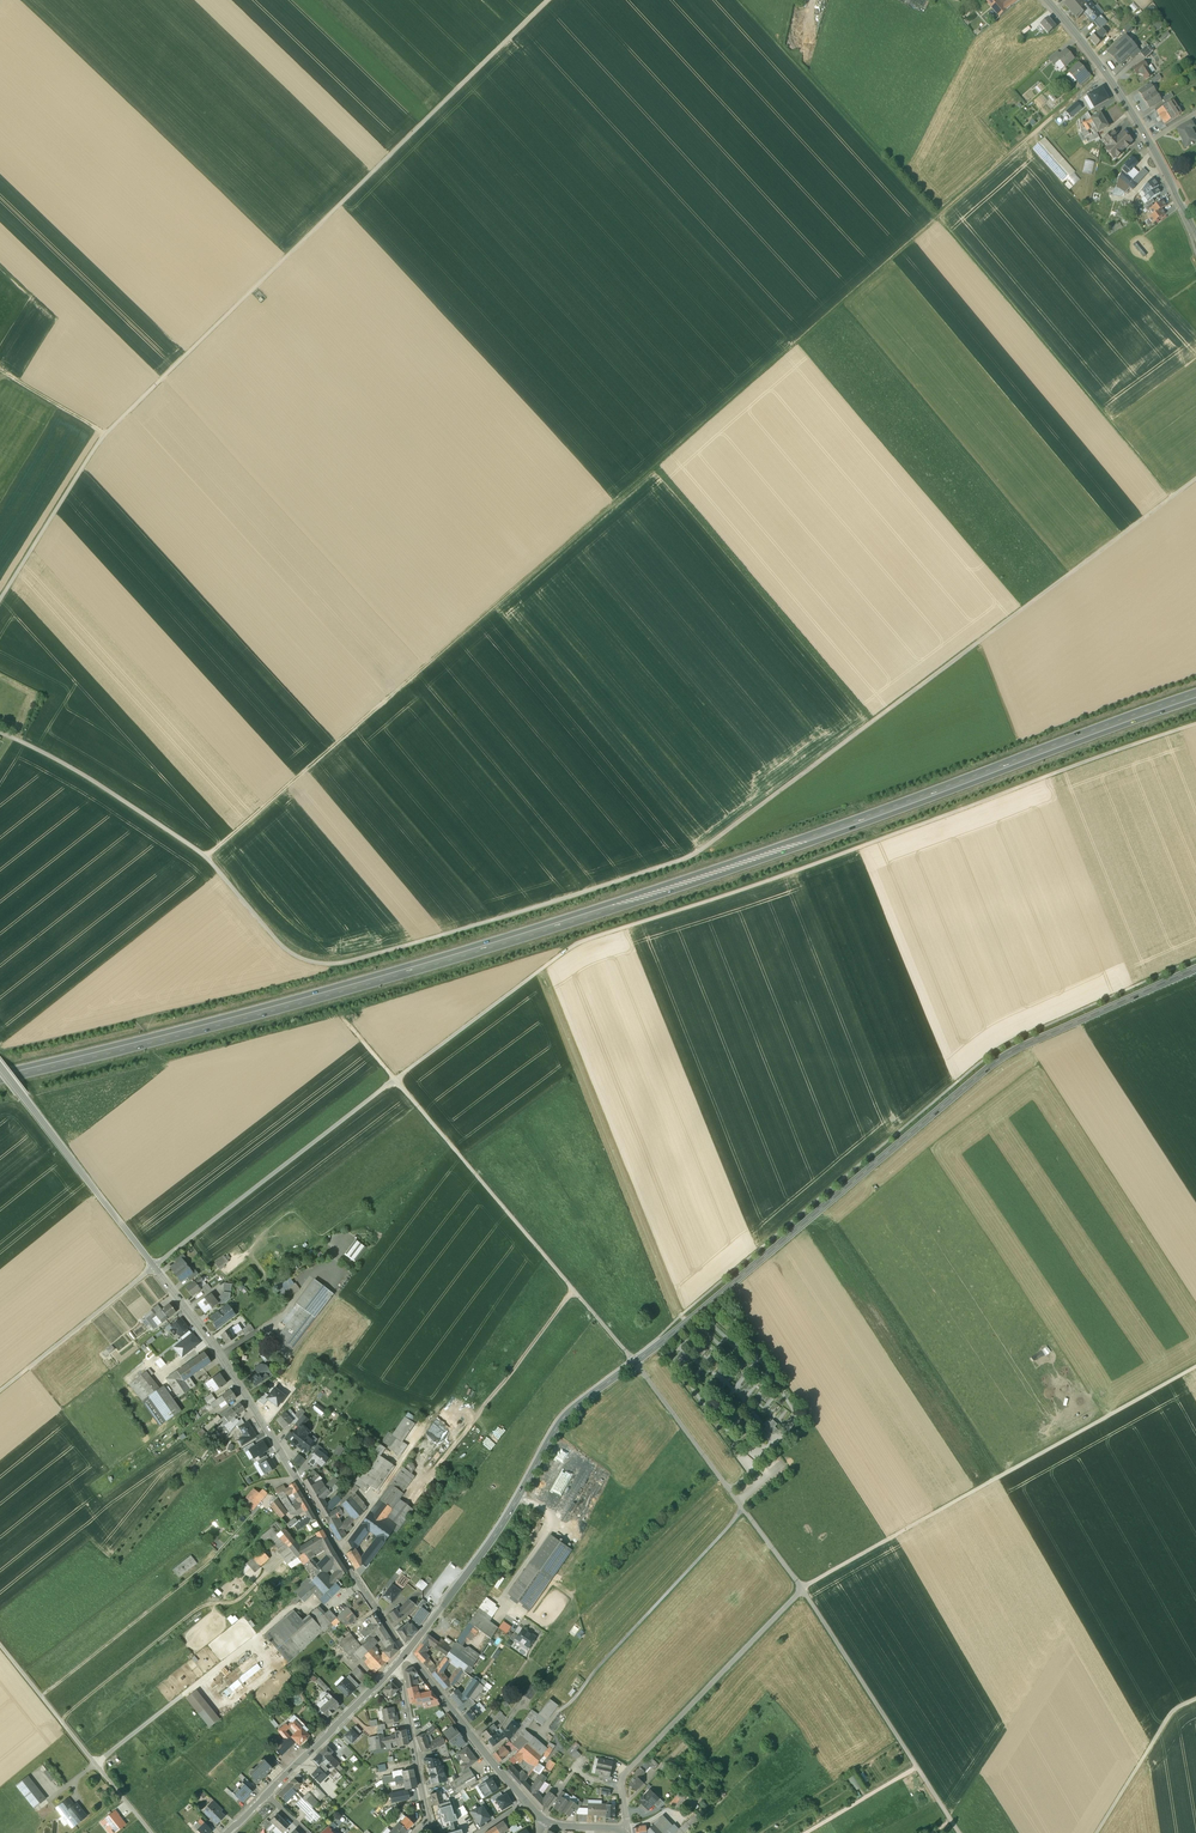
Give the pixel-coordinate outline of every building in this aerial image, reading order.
[(999,17),(1003,14),(1006,12),(1011,8),(1007,3),(1005,0),(985,0),(999,17)] [(1065,4),(1077,18),(1085,12),(1088,9),(1086,5),(1081,0),(1069,0),(1065,4)] [(1094,7),(1090,2),(1086,5),(1088,9),(1085,12),(1093,22),(1100,16),(1093,8),(1094,7)] [(1100,16),(1093,22),(1096,26),(1100,21),(1102,18),(1100,16)] [(1056,27),(1048,18),(1040,25),(1048,34),(1056,27)] [(1096,26),(1099,30),(1101,29),(1104,26),(1100,21),(1096,26)] [(1159,30),(1163,25),(1158,21),(1154,25),(1159,30)] [(1133,29),(1129,25),(1123,29),(1128,34),(1133,29)] [(1097,32),(1089,39),(1096,46),(1103,40),(1100,37),(1099,35),(1097,32)] [(1126,36),(1119,43),(1123,47),(1121,49),(1123,47),(1124,49),(1131,42),(1126,36)] [(1131,42),(1124,49),(1123,47),(1121,49),(1128,56),(1129,55),(1137,48),(1131,42)] [(1119,43),(1112,48),(1116,52),(1120,48),(1121,49),(1123,47),(1119,43)] [(1140,52),(1139,52),(1145,59),(1153,52),(1147,45),(1140,52)] [(1112,48),(1108,52),(1112,56),(1116,52),(1112,48)] [(1116,52),(1112,56),(1119,64),(1128,56),(1121,49),(1120,48),(1116,52)] [(1137,48),(1129,55),(1132,59),(1139,52),(1140,52),(1137,48)] [(1074,59),(1066,50),(1060,55),(1057,58),(1059,60),(1065,67),(1074,59)] [(1056,52),(1048,59),(1054,65),(1059,60),(1057,58),(1060,55),(1056,52)] [(1152,75),(1143,62),(1132,69),(1136,75),(1138,73),(1140,75),(1141,75),(1142,75),(1143,75),(1146,79),(1152,75)] [(1086,73),(1079,64),(1070,72),(1077,81),(1087,72),(1086,72),(1086,73)] [(1087,72),(1077,81),(1081,85),(1091,77),(1087,72)] [(1159,75),(1150,81),(1152,85),(1162,79),(1159,75)] [(1150,85),(1139,92),(1145,100),(1156,93),(1150,85)] [(1094,108),(1109,100),(1102,87),(1087,94),(1094,108)] [(1156,93),(1145,100),(1150,108),(1161,101),(1156,93)] [(1171,93),(1162,99),(1164,103),(1173,97),(1171,93)] [(1072,117),(1082,108),(1077,102),(1067,112),(1072,117)] [(1165,107),(1157,112),(1160,116),(1158,117),(1160,121),(1162,120),(1165,124),(1180,115),(1172,102),(1165,107)] [(1087,112),(1076,122),(1078,134),(1081,132),(1086,129),(1083,123),(1087,121),(1091,119),(1091,118),(1087,112)] [(1091,118),(1091,119),(1093,122),(1098,132),(1108,127),(1100,113),(1091,118)] [(1087,121),(1083,123),(1086,129),(1087,131),(1091,129),(1092,128),(1089,124),(1087,121)] [(1098,132),(1093,122),(1089,124),(1092,128),(1091,129),(1094,134),(1097,133),(1098,132)] [(1191,122),(1177,130),(1179,135),(1181,134),(1184,141),(1182,142),(1185,148),(1191,145),(1191,146),(1195,144),(1190,133),(1189,133),(1187,131),(1193,127),(1191,122)] [(1086,129),(1081,132),(1084,137),(1089,134),(1087,131),(1086,129)] [(1116,136),(1113,133),(1112,134),(1111,132),(1101,141),(1107,147),(1105,150),(1109,155),(1113,159),(1115,157),(1117,158),(1121,154),(1120,153),(1124,149),(1125,150),(1130,146),(1128,144),(1131,142),(1127,137),(1127,138),(1122,133),(1117,138),(1115,136),(1116,136)] [(1099,137),(1097,133),(1094,134),(1086,139),(1088,143),(1094,140),(1099,137)] [(1077,174),(1045,138),(1033,149),(1064,185),(1077,174)] [(1138,163),(1131,157),(1123,165),(1124,166),(1130,172),(1133,168),(1138,163)] [(1083,172),(1093,174),(1094,161),(1084,160),(1083,172)] [(1130,172),(1124,166),(1121,170),(1122,172),(1123,171),(1127,175),(1130,172)] [(1130,172),(1127,175),(1133,180),(1139,174),(1133,168),(1130,172)] [(1143,169),(1139,174),(1143,178),(1148,174),(1143,169)] [(1127,175),(1123,171),(1122,172),(1118,177),(1130,188),(1132,190),(1137,185),(1133,180),(1127,175)] [(1139,174),(1133,180),(1137,185),(1143,178),(1139,174)] [(1130,188),(1118,177),(1116,188),(1124,193),(1130,188)] [(1151,177),(1137,193),(1143,197),(1145,196),(1141,191),(1152,178),(1151,177)] [(1152,178),(1141,191),(1145,196),(1156,187),(1156,188),(1158,186),(1153,178),(1152,178)] [(1156,187),(1145,196),(1143,197),(1147,202),(1151,199),(1160,192),(1156,188),(1156,187)] [(1124,193),(1116,188),(1108,195),(1120,197),(1124,193)] [(1153,206),(1149,209),(1153,215),(1161,209),(1165,206),(1161,200),(1153,206)] [(1129,204),(1121,201),(1116,202),(1111,215),(1123,219),(1129,204)] [(1161,209),(1153,215),(1148,219),(1151,224),(1164,214),(1161,209)] [(1114,232),(1122,227),(1119,222),(1111,227),(1114,232)] [(1155,272),(1153,274),(1164,286),(1166,284),(1155,272)] [(292,1227),(282,1234),(285,1238),(295,1231),(292,1227)] [(355,1240),(344,1254),(354,1262),(365,1248),(355,1240)] [(181,1253),(174,1259),(177,1264),(182,1260),(185,1258),(181,1253)] [(228,1262),(224,1257),(215,1264),(219,1268),(228,1262)] [(177,1264),(171,1269),(175,1275),(187,1266),(182,1260),(177,1264)] [(187,1266),(175,1275),(181,1282),(187,1277),(192,1273),(187,1266)] [(195,1270),(192,1273),(187,1277),(190,1281),(198,1275),(195,1270)] [(201,1277),(194,1282),(196,1285),(203,1280),(201,1277)] [(290,1278),(276,1288),(281,1294),(294,1283),(290,1278)] [(314,1279),(296,1303),(297,1304),(301,1307),(315,1318),(333,1294),(314,1279)] [(203,1280),(196,1285),(200,1290),(201,1289),(201,1288),(206,1284),(203,1280)] [(194,1282),(186,1288),(192,1296),(200,1290),(196,1285),(194,1282)] [(231,1284),(224,1283),(223,1290),(231,1291),(231,1284)] [(206,1284),(201,1288),(201,1289),(205,1294),(210,1290),(206,1284)] [(223,1294),(215,1300),(218,1304),(223,1304),(230,1299),(230,1293),(223,1292),(223,1294)] [(210,1294),(198,1304),(205,1313),(218,1304),(215,1300),(210,1294)] [(169,1304),(161,1310),(161,1311),(167,1319),(168,1319),(176,1312),(169,1304)] [(297,1304),(282,1322),(286,1325),(301,1307),(297,1304)] [(222,1309),(211,1318),(214,1322),(212,1323),(216,1329),(235,1315),(232,1311),(232,1309),(230,1309),(227,1305),(224,1308),(222,1308),(222,1309)] [(286,1325),(276,1338),(291,1349),(315,1318),(301,1307),(286,1325)] [(153,1309),(144,1316),(146,1319),(152,1326),(154,1329),(158,1326),(153,1319),(156,1316),(155,1315),(157,1314),(153,1309)] [(157,1314),(155,1315),(156,1316),(162,1323),(167,1319),(161,1311),(157,1314)] [(162,1323),(156,1316),(153,1319),(158,1326),(162,1323)] [(152,1326),(146,1319),(142,1322),(148,1329),(152,1326)] [(187,1328),(180,1319),(179,1321),(177,1320),(176,1321),(175,1323),(172,1326),(173,1328),(171,1330),(174,1335),(177,1333),(178,1335),(187,1328)] [(238,1324),(229,1330),(234,1338),(243,1333),(243,1332),(242,1330),(238,1324)] [(250,1324),(242,1330),(243,1332),(243,1333),(245,1336),(254,1330),(250,1324)] [(187,1328),(178,1335),(181,1338),(189,1331),(187,1328)] [(234,1338),(229,1330),(221,1335),(226,1344),(234,1339),(234,1338)] [(189,1331),(181,1338),(183,1340),(191,1334),(189,1331)] [(196,1339),(191,1334),(183,1340),(175,1347),(182,1356),(197,1344),(194,1340),(196,1339)] [(115,1349),(112,1345),(102,1353),(105,1357),(115,1349)] [(269,1354),(265,1350),(259,1354),(264,1361),(268,1358),(267,1356),(269,1354)] [(204,1352),(196,1358),(203,1368),(211,1362),(204,1352)] [(196,1358),(177,1371),(184,1381),(189,1377),(203,1368),(196,1358)] [(160,1368),(163,1366),(158,1359),(155,1362),(160,1368)] [(261,1365),(255,1368),(255,1370),(257,1374),(249,1379),(254,1387),(262,1381),(260,1378),(265,1374),(265,1373),(267,1372),(262,1365),(261,1365)] [(184,1381),(177,1371),(166,1380),(179,1398),(190,1389),(184,1381)] [(149,1377),(145,1372),(137,1379),(150,1396),(159,1389),(149,1377)] [(219,1374),(205,1384),(209,1389),(211,1387),(215,1392),(220,1388),(221,1388),(221,1387),(226,1384),(219,1374)] [(196,1386),(189,1377),(184,1381),(190,1389),(196,1386)] [(137,1379),(129,1385),(143,1402),(149,1397),(150,1396),(137,1379)] [(164,1386),(149,1397),(166,1421),(181,1411),(164,1386)] [(285,1397),(274,1389),(269,1396),(267,1399),(268,1400),(277,1407),(285,1397)] [(236,1398),(230,1390),(221,1396),(224,1400),(227,1404),(236,1398)] [(263,1392),(257,1400),(263,1406),(268,1400),(267,1399),(269,1396),(263,1392)] [(211,1393),(203,1399),(206,1403),(207,1402),(214,1397),(211,1393)] [(216,1400),(209,1404),(212,1409),(224,1400),(221,1396),(216,1400)] [(149,1397),(143,1402),(160,1426),(166,1421),(149,1397)] [(326,1410),(317,1402),(312,1407),(321,1415),(326,1410)] [(240,1404),(232,1410),(236,1415),(244,1409),(240,1404)] [(300,1408),(295,1415),(298,1420),(305,1412),(300,1408)] [(289,1409),(276,1420),(284,1429),(292,1422),(287,1416),(292,1412),(289,1409)] [(232,1410),(223,1417),(224,1417),(228,1422),(234,1417),(236,1415),(232,1410)] [(405,1417),(415,1422),(417,1418),(407,1412),(405,1417)] [(307,1419),(302,1415),(295,1425),(298,1427),(300,1424),(302,1426),(307,1419)] [(228,1422),(224,1417),(220,1420),(224,1425),(228,1422)] [(234,1417),(228,1422),(224,1425),(229,1432),(235,1426),(231,1423),(236,1420),(235,1419),(234,1417)] [(405,1417),(392,1435),(396,1438),(402,1442),(402,1441),(415,1424),(405,1417)] [(245,1424),(241,1418),(239,1421),(236,1424),(238,1428),(245,1424)] [(779,1430),(775,1426),(777,1424),(773,1420),(771,1423),(768,1420),(764,1425),(767,1427),(764,1429),(768,1433),(771,1431),(775,1435),(779,1430)] [(245,1424),(238,1428),(244,1437),(238,1440),(241,1445),(256,1436),(248,1422),(245,1424)] [(292,1434),(288,1439),(289,1439),(292,1441),(290,1443),(290,1445),(292,1447),(295,1447),(296,1445),(301,1449),(301,1451),(303,1453),(305,1452),(306,1453),(313,1443),(317,1440),(313,1437),(311,1439),(306,1435),(309,1431),(302,1426),(300,1424),(298,1427),(292,1434)] [(328,1431),(324,1427),(320,1431),(325,1435),(328,1431)] [(202,1428),(196,1433),(201,1438),(206,1433),(202,1428)] [(201,1438),(200,1438),(203,1441),(209,1435),(206,1432),(206,1433),(201,1438)] [(292,1434),(289,1432),(284,1438),(288,1441),(289,1439),(288,1439),(292,1434)] [(390,1447),(396,1438),(392,1435),(388,1432),(382,1441),(390,1447)] [(426,1433),(414,1455),(428,1462),(440,1440),(426,1433)] [(390,1447),(389,1448),(400,1456),(407,1445),(402,1441),(402,1442),(396,1438),(390,1447)] [(249,1450),(253,1458),(262,1453),(268,1450),(263,1441),(255,1446),(249,1450)] [(249,1450),(255,1446),(253,1443),(244,1448),(246,1452),(249,1450)] [(380,1444),(374,1452),(377,1454),(379,1456),(385,1448),(380,1444)] [(317,1445),(311,1453),(314,1456),(318,1451),(319,1452),(322,1449),(317,1445)] [(339,1446),(333,1455),(337,1457),(343,1449),(339,1446)] [(319,1452),(318,1451),(314,1456),(309,1462),(313,1465),(316,1462),(321,1466),(325,1461),(327,1461),(328,1459),(328,1457),(326,1456),(325,1456),(319,1452)] [(257,1461),(264,1457),(262,1453),(253,1458),(256,1462),(257,1461)] [(377,1454),(359,1479),(370,1487),(375,1490),(393,1465),(379,1456),(377,1454)] [(264,1457),(257,1461),(260,1465),(269,1459),(266,1455),(264,1457)] [(305,1460),(298,1455),(293,1461),(300,1467),(305,1460)] [(260,1465),(259,1465),(265,1474),(276,1467),(270,1459),(269,1459),(260,1465)] [(402,1467),(411,1474),(415,1468),(413,1467),(414,1465),(407,1460),(402,1467)] [(402,1467),(390,1484),(398,1490),(411,1474),(402,1467)] [(319,1476),(314,1471),(308,1476),(309,1478),(310,1477),(313,1483),(319,1476)] [(319,1476),(313,1483),(314,1484),(320,1481),(322,1479),(319,1476)] [(313,1483),(310,1477),(309,1478),(303,1481),(313,1498),(324,1487),(320,1481),(314,1484),(313,1483)] [(365,1494),(370,1487),(359,1479),(357,1477),(340,1498),(341,1500),(339,1502),(342,1505),(350,1497),(355,1493),(358,1489),(365,1494)] [(334,1485),(329,1482),(324,1487),(325,1487),(329,1491),(329,1490),(334,1485)] [(302,1495),(294,1483),(289,1486),(290,1487),(293,1492),(299,1503),(301,1506),(304,1511),(304,1512),(309,1509),(302,1495)] [(390,1484),(379,1499),(388,1506),(400,1491),(398,1490),(390,1484)] [(283,1485),(275,1491),(281,1501),(290,1515),(301,1506),(299,1503),(293,1507),(286,1496),(293,1492),(290,1487),(286,1489),(283,1485)] [(324,1487),(313,1498),(317,1504),(321,1500),(330,1492),(329,1491),(325,1487),(324,1487)] [(255,1490),(247,1499),(246,1498),(242,1503),(247,1507),(259,1493),(255,1490)] [(259,1493),(247,1507),(248,1508),(247,1509),(248,1511),(250,1509),(254,1513),(258,1508),(255,1506),(263,1497),(259,1493)] [(360,1499),(355,1493),(350,1497),(359,1507),(363,1503),(360,1499)] [(337,1496),(326,1507),(325,1505),(321,1500),(317,1504),(324,1517),(330,1514),(329,1512),(336,1505),(339,1502),(341,1500),(340,1498),(337,1496)] [(359,1507),(350,1497),(342,1505),(342,1506),(347,1511),(351,1516),(355,1520),(363,1513),(363,1512),(359,1507)] [(388,1506),(379,1499),(369,1513),(381,1522),(391,1508),(388,1506)] [(391,1508),(381,1522),(393,1530),(396,1533),(413,1510),(398,1499),(391,1508)] [(296,1525),(278,1500),(271,1506),(290,1529),(294,1526),(297,1531),(301,1528),(296,1525)] [(301,1506),(290,1515),(292,1517),(294,1516),(297,1513),(297,1514),(304,1511),(301,1506)] [(330,1514),(324,1517),(328,1523),(330,1527),(339,1521),(337,1518),(347,1511),(342,1506),(338,1508),(330,1514)] [(307,1517),(296,1525),(301,1528),(304,1526),(309,1522),(315,1518),(309,1509),(304,1512),(307,1517)] [(381,1522),(369,1513),(361,1524),(368,1530),(379,1537),(385,1541),(393,1530),(381,1522)] [(341,1524),(339,1526),(342,1530),(351,1524),(355,1520),(351,1516),(341,1524)] [(339,1521),(330,1527),(332,1531),(338,1541),(345,1537),(345,1535),(342,1530),(339,1526),(341,1524),(339,1521)] [(277,1523),(272,1528),(277,1534),(282,1529),(277,1523)] [(361,1524),(348,1541),(350,1545),(359,1542),(368,1530),(361,1524)] [(277,1534),(272,1528),(261,1537),(268,1543),(279,1548),(285,1544),(277,1534)] [(295,1542),(284,1528),(282,1529),(277,1534),(285,1544),(288,1548),(295,1542)] [(318,1538),(312,1541),(315,1546),(321,1543),(323,1547),(329,1543),(327,1538),(322,1530),(315,1534),(318,1538)] [(550,1535),(530,1564),(551,1579),(572,1550),(550,1535)] [(379,1537),(372,1544),(378,1549),(385,1541),(379,1537)] [(312,1541),(300,1548),(306,1550),(307,1551),(311,1549),(315,1546),(312,1541)] [(300,1548),(295,1542),(288,1548),(296,1558),(297,1557),(304,1552),(306,1550),(300,1548)] [(315,1546),(311,1549),(315,1557),(324,1551),(325,1551),(331,1546),(329,1543),(323,1547),(321,1543),(315,1546)] [(279,1548),(276,1550),(290,1567),(301,1561),(300,1559),(297,1557),(296,1558),(288,1548),(285,1544),(279,1548)] [(362,1558),(360,1560),(362,1565),(365,1567),(378,1549),(372,1544),(362,1558)] [(325,1551),(324,1551),(327,1555),(318,1564),(317,1562),(316,1563),(317,1565),(320,1570),(336,1555),(331,1546),(325,1551)] [(357,1549),(355,1549),(354,1550),(354,1549),(346,1554),(356,1569),(362,1565),(360,1560),(362,1558),(357,1549)] [(268,1558),(262,1550),(252,1558),(259,1566),(268,1558)] [(336,1555),(320,1570),(321,1571),(324,1574),(335,1567),(338,1570),(343,1567),(336,1555)] [(191,1556),(173,1570),(179,1577),(197,1563),(191,1556)] [(316,1563),(312,1559),(309,1562),(307,1564),(317,1575),(321,1571),(320,1570),(317,1565),(316,1563)] [(530,1564),(509,1594),(530,1609),(551,1579),(530,1564)] [(362,1565),(356,1569),(360,1576),(364,1571),(366,1568),(365,1567),(362,1565)] [(343,1567),(338,1570),(338,1571),(330,1579),(335,1583),(342,1577),(341,1576),(347,1572),(343,1567)] [(324,1574),(321,1571),(317,1575),(310,1581),(311,1582),(315,1586),(318,1590),(315,1593),(314,1594),(314,1595),(318,1599),(319,1599),(323,1604),(340,1588),(337,1585),(335,1583),(330,1579),(329,1579),(324,1574)] [(395,1573),(390,1580),(393,1583),(399,1576),(395,1573)] [(402,1574),(394,1586),(401,1591),(409,1580),(402,1574)] [(880,1584),(885,1590),(890,1586),(889,1584),(895,1580),(892,1575),(880,1584)] [(500,1576),(495,1587),(499,1588),(504,1577),(500,1576)] [(421,1579),(415,1586),(422,1591),(432,1579),(428,1577),(424,1582),(421,1579)] [(390,1580),(384,1586),(388,1589),(392,1584),(393,1583),(390,1580)] [(311,1582),(297,1595),(297,1596),(301,1600),(315,1586),(311,1582)] [(388,1589),(382,1597),(391,1603),(401,1591),(394,1586),(392,1584),(388,1589)] [(297,1596),(290,1602),(292,1604),(296,1604),(301,1600),(297,1596)] [(422,1599),(418,1606),(421,1608),(422,1608),(427,1602),(422,1599)] [(478,1608),(491,1618),(498,1608),(495,1607),(496,1605),(485,1599),(478,1608)] [(409,1601),(397,1611),(402,1616),(414,1605),(409,1601)] [(348,1608),(344,1611),(348,1616),(352,1613),(349,1609),(348,1607),(348,1608)] [(323,1615),(316,1608),(309,1615),(323,1630),(336,1618),(329,1610),(323,1615)] [(415,1622),(419,1625),(420,1625),(429,1613),(422,1608),(421,1608),(412,1620),(415,1622)] [(491,1618),(478,1608),(469,1622),(481,1631),(480,1631),(490,1639),(497,1628),(489,1621),(491,1618)] [(402,1616),(397,1611),(396,1609),(389,1614),(394,1622),(402,1617),(402,1616)] [(293,1610),(264,1635),(271,1642),(267,1645),(271,1649),(274,1646),(288,1663),(303,1648),(323,1630),(309,1615),(302,1621),(293,1610)] [(344,1611),(336,1618),(340,1623),(348,1616),(344,1611)] [(348,1616),(340,1623),(345,1629),(346,1628),(345,1627),(356,1618),(352,1613),(348,1616)] [(382,1625),(374,1613),(364,1620),(369,1628),(368,1629),(368,1628),(361,1633),(363,1636),(365,1639),(371,1634),(375,1630),(382,1625)] [(228,1619),(232,1624),(238,1619),(234,1614),(228,1619)] [(503,1621),(498,1628),(507,1633),(511,1626),(503,1621)] [(413,1625),(411,1624),(409,1625),(407,1622),(405,1625),(396,1631),(404,1643),(418,1631),(416,1629),(413,1625)] [(469,1622),(462,1632),(467,1636),(473,1641),(480,1631),(481,1631),(469,1622)] [(571,1631),(575,1634),(580,1628),(577,1624),(571,1631)] [(394,1643),(382,1625),(375,1630),(387,1649),(391,1645),(394,1643)] [(526,1632),(522,1629),(519,1634),(515,1639),(515,1640),(516,1640),(518,1640),(521,1642),(522,1644),(526,1647),(528,1647),(534,1637),(530,1634),(530,1633),(527,1631),(526,1632)] [(580,1638),(585,1634),(582,1630),(577,1634),(580,1638)] [(515,1631),(509,1639),(514,1642),(515,1640),(515,1639),(519,1634),(515,1631)] [(462,1632),(456,1641),(461,1645),(467,1636),(462,1632)] [(340,1642),(339,1643),(349,1656),(355,1661),(356,1662),(359,1659),(364,1655),(358,1649),(361,1646),(359,1643),(354,1638),(351,1634),(344,1639),(340,1642)] [(438,1642),(428,1635),(424,1640),(431,1645),(434,1647),(438,1642)] [(365,1642),(374,1652),(377,1649),(374,1646),(378,1643),(373,1636),(366,1642),(365,1642)] [(449,1645),(440,1639),(438,1642),(447,1649),(449,1645)] [(431,1645),(424,1640),(421,1643),(428,1649),(431,1645)] [(443,1654),(435,1666),(437,1668),(441,1663),(444,1658),(455,1643),(452,1641),(444,1653),(443,1654)] [(455,1643),(444,1658),(449,1661),(458,1668),(462,1671),(463,1672),(468,1665),(471,1668),(479,1655),(469,1647),(464,1648),(461,1645),(456,1641),(455,1643)] [(365,1642),(361,1646),(358,1649),(364,1655),(367,1658),(374,1652),(365,1642)] [(447,1649),(438,1642),(434,1647),(444,1653),(447,1649)] [(387,1649),(384,1652),(390,1658),(398,1650),(394,1643),(391,1645),(387,1649)] [(421,1643),(414,1653),(431,1674),(437,1669),(437,1668),(435,1666),(425,1654),(429,1649),(428,1649),(421,1643)] [(374,1652),(367,1658),(378,1670),(390,1658),(384,1652),(383,1654),(386,1658),(382,1660),(374,1652)] [(378,1670),(367,1658),(365,1660),(365,1661),(365,1662),(375,1673),(378,1670)] [(240,1675),(244,1681),(262,1669),(258,1663),(240,1675)] [(437,1668),(437,1669),(431,1674),(442,1686),(447,1681),(440,1673),(445,1666),(441,1663),(437,1668)] [(471,1668),(468,1665),(463,1672),(468,1675),(473,1669),(471,1668)] [(412,1667),(405,1670),(404,1671),(406,1683),(407,1688),(413,1687),(413,1686),(412,1680),(412,1676),(414,1675),(416,1673),(412,1667)] [(458,1668),(448,1682),(451,1685),(450,1685),(452,1686),(462,1671),(458,1668)] [(368,1679),(360,1671),(355,1676),(363,1684),(368,1679)] [(351,1672),(349,1674),(358,1684),(360,1682),(351,1672)] [(345,1679),(355,1689),(359,1685),(349,1675),(345,1679)] [(347,1697),(355,1689),(345,1679),(337,1687),(347,1697)] [(462,1695),(461,1696),(466,1700),(468,1697),(479,1683),(473,1679),(472,1680),(462,1695)] [(329,1688),(322,1681),(318,1684),(325,1692),(329,1688)] [(447,1681),(442,1686),(445,1690),(450,1685),(451,1685),(448,1682),(447,1681)] [(398,1689),(391,1682),(383,1690),(390,1697),(392,1695),(393,1696),(396,1694),(394,1692),(398,1689)] [(418,1684),(413,1686),(413,1687),(415,1686),(416,1690),(427,1687),(423,1682),(418,1684)] [(479,1683),(468,1697),(473,1701),(480,1692),(484,1687),(483,1686),(479,1683)] [(524,1688),(518,1683),(515,1688),(521,1692),(524,1688)] [(530,1685),(523,1695),(530,1700),(537,1690),(530,1685)] [(413,1687),(407,1688),(410,1703),(416,1701),(416,1702),(421,1701),(421,1703),(424,1702),(436,1699),(430,1692),(427,1693),(419,1695),(419,1694),(417,1694),(416,1690),(415,1686),(413,1687)] [(462,1695),(457,1689),(449,1695),(459,1706),(466,1700),(461,1696),(462,1695)] [(383,1690),(378,1695),(386,1703),(387,1701),(389,1703),(392,1700),(390,1698),(391,1698),(390,1697),(383,1690)] [(218,1720),(195,1691),(186,1698),(210,1727),(218,1720)] [(332,1697),(320,1709),(322,1712),(323,1713),(327,1717),(330,1715),(330,1716),(334,1712),(340,1705),(337,1702),(336,1701),(332,1697)] [(549,1699),(538,1714),(545,1720),(557,1705),(549,1699)] [(474,1707),(473,1706),(466,1713),(472,1721),(480,1714),(476,1709),(474,1707)] [(393,1707),(382,1709),(384,1720),(385,1720),(386,1724),(398,1721),(397,1714),(394,1715),(393,1707)] [(440,1709),(435,1713),(439,1718),(444,1714),(440,1709)] [(538,1714),(531,1710),(528,1715),(533,1719),(541,1725),(545,1720),(538,1714)] [(505,1717),(499,1711),(495,1716),(501,1722),(505,1717)] [(528,1715),(522,1723),(526,1726),(527,1727),(533,1719),(528,1715)] [(304,1725),(297,1718),(291,1724),(290,1723),(287,1725),(288,1727),(290,1726),(294,1731),(293,1732),(295,1734),(290,1738),(292,1737),(296,1741),(300,1745),(309,1735),(306,1732),(308,1730),(304,1726),(304,1725)] [(286,1723),(278,1731),(280,1734),(284,1731),(288,1727),(287,1725),(286,1723)] [(510,1740),(508,1741),(515,1747),(519,1751),(528,1742),(533,1737),(524,1729),(526,1726),(522,1723),(517,1730),(510,1740)] [(493,1724),(482,1733),(487,1740),(494,1734),(491,1730),(495,1727),(493,1724)] [(509,1724),(503,1732),(498,1736),(501,1739),(505,1736),(510,1740),(517,1730),(516,1729),(514,1727),(514,1726),(513,1726),(513,1725),(510,1725),(509,1724)] [(355,1726),(344,1736),(350,1742),(361,1732),(355,1726)] [(432,1726),(424,1733),(425,1737),(426,1736),(435,1729),(432,1726)] [(452,1726),(443,1732),(453,1746),(455,1744),(461,1739),(457,1734),(458,1733),(452,1726)] [(405,1729),(395,1731),(396,1736),(396,1739),(407,1737),(405,1729)] [(290,1738),(284,1731),(280,1734),(284,1738),(287,1741),(290,1738)] [(425,1737),(424,1733),(415,1737),(418,1746),(427,1742),(425,1737)] [(494,1734),(487,1740),(492,1746),(501,1739),(498,1736),(496,1733),(494,1734)] [(383,1735),(373,1736),(374,1743),(384,1741),(383,1739),(383,1735)] [(350,1742),(344,1736),(342,1739),(347,1745),(350,1742)] [(290,1738),(287,1741),(284,1738),(273,1748),(281,1756),(296,1741),(292,1737),(290,1738)] [(407,1737),(396,1739),(397,1742),(398,1746),(408,1744),(407,1737)] [(440,1737),(428,1744),(429,1747),(431,1747),(431,1749),(442,1743),(440,1737)] [(546,1748),(533,1737),(528,1742),(542,1754),(546,1748)] [(461,1739),(455,1744),(459,1748),(464,1744),(461,1739)] [(515,1747),(508,1741),(503,1747),(508,1753),(515,1747)] [(427,1742),(418,1746),(420,1751),(429,1747),(428,1744),(427,1742)] [(529,1764),(523,1771),(527,1775),(532,1770),(537,1763),(540,1759),(539,1758),(542,1754),(528,1742),(519,1751),(513,1757),(518,1763),(523,1758),(529,1764)] [(582,1748),(575,1742),(572,1746),(578,1752),(582,1748)] [(445,1743),(437,1748),(441,1756),(448,1753),(445,1743)] [(547,1745),(546,1748),(542,1754),(546,1757),(553,1749),(547,1745)] [(332,1752),(326,1746),(320,1753),(329,1763),(333,1759),(329,1755),(332,1752)] [(578,1752),(572,1746),(567,1751),(576,1760),(580,1755),(578,1752)] [(503,1747),(498,1751),(493,1755),(498,1762),(508,1753),(503,1747)] [(471,1756),(465,1748),(457,1755),(464,1763),(459,1766),(463,1771),(468,1768),(477,1760),(472,1754),(471,1756)] [(320,1753),(312,1760),(318,1766),(321,1763),(325,1767),(329,1763),(320,1753)] [(646,1762),(651,1766),(654,1769),(659,1765),(651,1757),(646,1762)] [(434,1760),(424,1758),(425,1764),(426,1764),(430,1763),(431,1768),(440,1766),(439,1762),(438,1762),(437,1760),(434,1761),(434,1760)] [(605,1760),(596,1758),(594,1765),(611,1769),(613,1762),(605,1760)] [(333,1759),(329,1763),(334,1768),(335,1768),(338,1765),(333,1759)] [(543,1767),(537,1763),(532,1770),(534,1772),(538,1774),(536,1778),(537,1779),(542,1783),(555,1764),(549,1759),(543,1767)] [(267,1763),(263,1760),(250,1773),(249,1774),(252,1777),(254,1779),(257,1782),(263,1777),(264,1778),(267,1775),(266,1774),(272,1768),(268,1765),(267,1763)] [(646,1762),(641,1767),(645,1772),(651,1766),(646,1762)] [(334,1768),(329,1763),(325,1767),(331,1772),(332,1771),(334,1768)] [(385,1763),(378,1765),(379,1772),(386,1770),(385,1763)] [(668,1767),(664,1763),(660,1768),(664,1773),(667,1770),(666,1769),(668,1767)] [(343,1770),(338,1765),(335,1768),(339,1773),(343,1770)] [(431,1768),(428,1768),(430,1777),(432,1777),(433,1783),(437,1783),(445,1781),(445,1780),(441,1765),(431,1768)] [(611,1769),(594,1765),(592,1773),(605,1775),(610,1776),(611,1769)] [(512,1766),(506,1771),(509,1775),(513,1771),(517,1775),(518,1773),(512,1766)] [(320,1783),(327,1776),(318,1767),(311,1775),(320,1783)] [(645,1772),(641,1767),(634,1774),(636,1776),(639,1778),(645,1772)] [(47,1769),(44,1772),(51,1781),(54,1778),(47,1769)] [(402,1770),(392,1772),(392,1776),(393,1778),(403,1776),(402,1771),(402,1770)] [(402,1771),(403,1776),(403,1780),(414,1778),(413,1773),(413,1770),(402,1771)] [(464,1775),(453,1781),(455,1785),(472,1774),(471,1771),(464,1775)] [(517,1775),(513,1771),(509,1775),(519,1786),(523,1781),(527,1775),(523,1771),(520,1775),(518,1773),(517,1775)] [(455,1785),(451,1787),(453,1791),(455,1793),(468,1786),(477,1781),(472,1773),(472,1774),(455,1785)] [(848,1777),(856,1790),(863,1786),(854,1773),(848,1777)] [(305,1781),(298,1774),(294,1779),(301,1785),(302,1784),(305,1781)] [(34,1808),(46,1799),(28,1776),(17,1785),(34,1808)] [(392,1776),(382,1777),(382,1780),(383,1784),(393,1782),(392,1780),(393,1779),(393,1778),(392,1776)] [(636,1776),(629,1784),(636,1791),(644,1783),(639,1778),(636,1776)] [(414,1778),(403,1780),(404,1783),(405,1789),(416,1787),(415,1783),(414,1778)] [(491,1778),(478,1786),(485,1797),(498,1789),(491,1778)] [(301,1785),(294,1779),(290,1782),(288,1784),(295,1791),(301,1785)] [(477,1781),(468,1786),(470,1789),(482,1782),(480,1779),(477,1781)] [(530,1788),(526,1794),(531,1799),(535,1793),(541,1784),(542,1783),(537,1779),(530,1788)] [(445,1781),(437,1783),(439,1789),(447,1784),(447,1780),(445,1780),(445,1781)] [(523,1781),(519,1786),(526,1794),(530,1788),(523,1781)] [(251,1791),(242,1782),(237,1788),(247,1797),(251,1791)] [(288,1784),(278,1794),(286,1802),(296,1792),(295,1791),(288,1784)] [(301,1785),(295,1791),(296,1792),(298,1794),(305,1786),(302,1784),(301,1785)] [(323,1793),(317,1787),(312,1792),(317,1798),(323,1793)] [(247,1797),(237,1788),(232,1793),(233,1794),(239,1799),(242,1802),(247,1797)] [(650,1790),(639,1801),(648,1809),(654,1803),(656,1801),(658,1798),(650,1790)] [(391,1794),(392,1802),(409,1798),(407,1791),(391,1794)] [(440,1791),(430,1794),(433,1806),(437,1805),(443,1803),(442,1801),(441,1795),(440,1791)] [(561,1791),(556,1798),(559,1800),(561,1797),(562,1798),(565,1794),(561,1791)] [(447,1792),(441,1795),(442,1801),(448,1798),(450,1796),(448,1794),(447,1792)] [(493,1802),(496,1800),(503,1796),(500,1792),(497,1793),(491,1797),(493,1802)] [(542,1801),(538,1807),(542,1811),(553,1795),(548,1792),(542,1801)] [(680,1792),(670,1804),(675,1809),(685,1797),(680,1792)] [(318,1803),(308,1793),(302,1798),(312,1808),(318,1803)] [(542,1801),(535,1793),(531,1799),(535,1804),(538,1807),(542,1801)] [(506,1794),(503,1796),(496,1800),(502,1810),(512,1804),(506,1794)] [(559,1800),(553,1808),(560,1813),(562,1811),(568,1802),(571,1798),(565,1794),(562,1798),(561,1797),(559,1800)] [(568,1802),(562,1811),(569,1816),(574,1808),(576,1805),(575,1804),(578,1800),(572,1796),(571,1798),(568,1802)] [(302,1798),(296,1803),(307,1814),(304,1817),(310,1822),(314,1819),(318,1814),(312,1808),(302,1798)] [(658,1798),(656,1801),(654,1803),(658,1807),(663,1802),(659,1798),(658,1798)] [(74,1806),(68,1799),(61,1804),(67,1811),(74,1806)] [(223,1810),(214,1800),(211,1803),(212,1804),(220,1812),(223,1810)] [(578,1800),(575,1804),(576,1805),(574,1808),(577,1810),(579,1808),(582,1803),(578,1800)] [(443,1803),(437,1805),(439,1814),(438,1815),(442,1829),(453,1825),(452,1822),(457,1820),(452,1806),(451,1806),(449,1801),(443,1803)] [(61,1804),(56,1808),(62,1816),(65,1813),(64,1813),(67,1811),(61,1804)] [(67,1811),(64,1813),(65,1813),(62,1816),(71,1827),(86,1816),(76,1804),(74,1806),(67,1811)] [(220,1812),(212,1804),(205,1812),(212,1819),(216,1824),(217,1823),(224,1816),(220,1812)] [(602,1804),(588,1804),(588,1808),(588,1815),(606,1815),(607,1805),(602,1804)] [(611,1805),(607,1805),(606,1815),(606,1818),(615,1818),(615,1805),(611,1805)] [(382,1806),(376,1812),(378,1815),(385,1809),(382,1806)] [(490,1818),(485,1811),(482,1806),(479,1809),(478,1807),(471,1812),(479,1825),(490,1818)] [(108,1832),(114,1832),(125,1824),(115,1811),(100,1823),(108,1832)] [(277,1814),(270,1821),(273,1823),(275,1825),(276,1827),(283,1820),(281,1817),(281,1818),(277,1814)] [(403,1814),(396,1821),(397,1821),(396,1821),(398,1823),(399,1824),(405,1817),(403,1814)] [(695,1814),(686,1822),(691,1827),(700,1819),(695,1814)] [(653,1824),(662,1832),(665,1832),(673,1825),(663,1815),(653,1824)] [(413,1824),(405,1816),(405,1817),(399,1824),(406,1831),(413,1824)] [(216,1824),(212,1819),(209,1822),(215,1827),(218,1824),(217,1823),(216,1824)] [(283,1820),(276,1827),(280,1830),(282,1832),(289,1826),(285,1822),(283,1820)] [(269,1822),(264,1827),(266,1830),(273,1823),(270,1821),(269,1822)] [(494,1827),(499,1832),(498,1832),(502,1832),(508,1829),(506,1827),(508,1826),(506,1824),(505,1825),(503,1821),(494,1827)] [(205,1823),(201,1826),(197,1822),(194,1826),(198,1830),(197,1830),(200,1832),(209,1832),(212,1830),(205,1823)] [(673,1825),(665,1832),(685,1832),(691,1827),(686,1822),(678,1831),(673,1825)] [(398,1823),(390,1832),(389,1832),(404,1832),(406,1831),(399,1824),(398,1823)] [(647,1831),(649,1832),(662,1832),(653,1824),(647,1831)]
